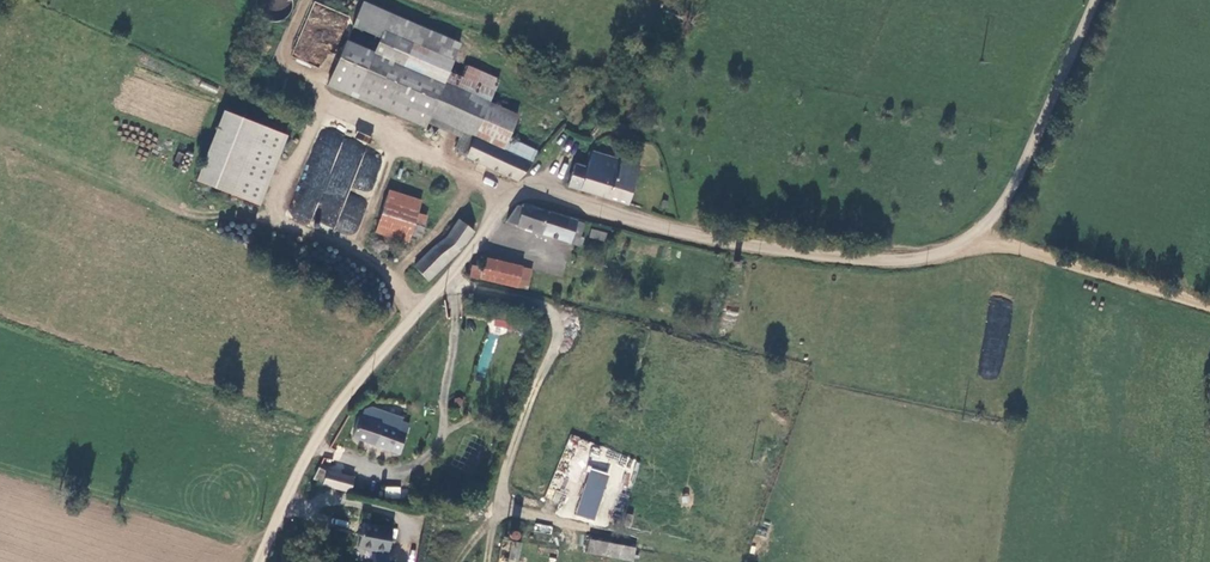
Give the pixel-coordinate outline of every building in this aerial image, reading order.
[(457,41),(362,1),(351,26),(375,36),(369,49),(347,39),(328,84),(426,127),(430,117),(449,74),(454,63),(449,60),(457,41)] [(498,81),(454,63),(449,74),(493,94),(498,81)] [(570,76),(551,73),(549,84),(568,88),(570,76)] [(493,94),(449,74),(430,117),(474,137),(489,103),(493,94)] [(518,117),(489,103),(474,137),(473,138),(503,151),(508,139),(518,117)] [(286,134),(223,109),(196,179),(259,204),(286,134)] [(633,126),(614,122),(612,131),(631,136),(633,126)] [(455,152),(518,180),(532,164),(531,164),(503,151),(473,138),(463,134),(455,152)] [(381,159),(317,136),(290,212),(355,235),(368,200),(349,194),(352,185),(370,191),(381,159)] [(537,151),(508,139),(503,151),(531,164),(537,151)] [(568,185),(627,206),(640,166),(592,151),(586,167),(575,164),(568,185)] [(441,187),(439,184),(436,184),(433,185),(432,188),(432,191),(434,193),(438,194),(440,192),(442,190),(441,187)] [(379,225),(421,237),(427,216),(417,213),(420,199),(389,190),(379,225)] [(522,208),(516,206),(505,223),(570,243),(572,234),(578,236),(583,224),(524,204),(522,208)] [(414,266),(429,281),(459,251),(475,231),(458,218),(446,235),(414,266)] [(607,232),(590,228),(589,235),(606,239),(607,232)] [(583,238),(578,236),(572,234),(570,243),(581,246),(583,238)] [(590,239),(589,248),(603,248),(603,240),(590,239)] [(481,280),(527,291),(532,268),(487,257),(484,270),(481,280)] [(406,274),(420,289),(429,281),(414,266),(406,274)] [(471,277),(481,280),(484,270),(473,267),(471,277)] [(1007,341),(1011,300),(990,298),(986,339),(1007,341)] [(493,326),(513,328),(514,319),(494,318),(493,326)] [(506,330),(491,325),(475,373),(484,376),(498,335),(504,336),(506,330)] [(380,442),(408,454),(416,433),(360,413),(347,434),(380,442)] [(594,520),(609,474),(590,468),(575,514),(594,520)] [(327,471),(322,486),(349,494),(353,480),(327,471)] [(384,497),(400,499),(401,487),(385,485),(384,497)] [(550,536),(553,527),(536,522),(533,532),(550,536)] [(363,523),(358,548),(387,555),(392,529),(363,523)] [(519,540),(521,532),(510,530),(508,538),(519,540)] [(633,559),(635,548),(590,538),(588,549),(633,559)] [(501,541),(497,561),(616,561),(501,541)]
